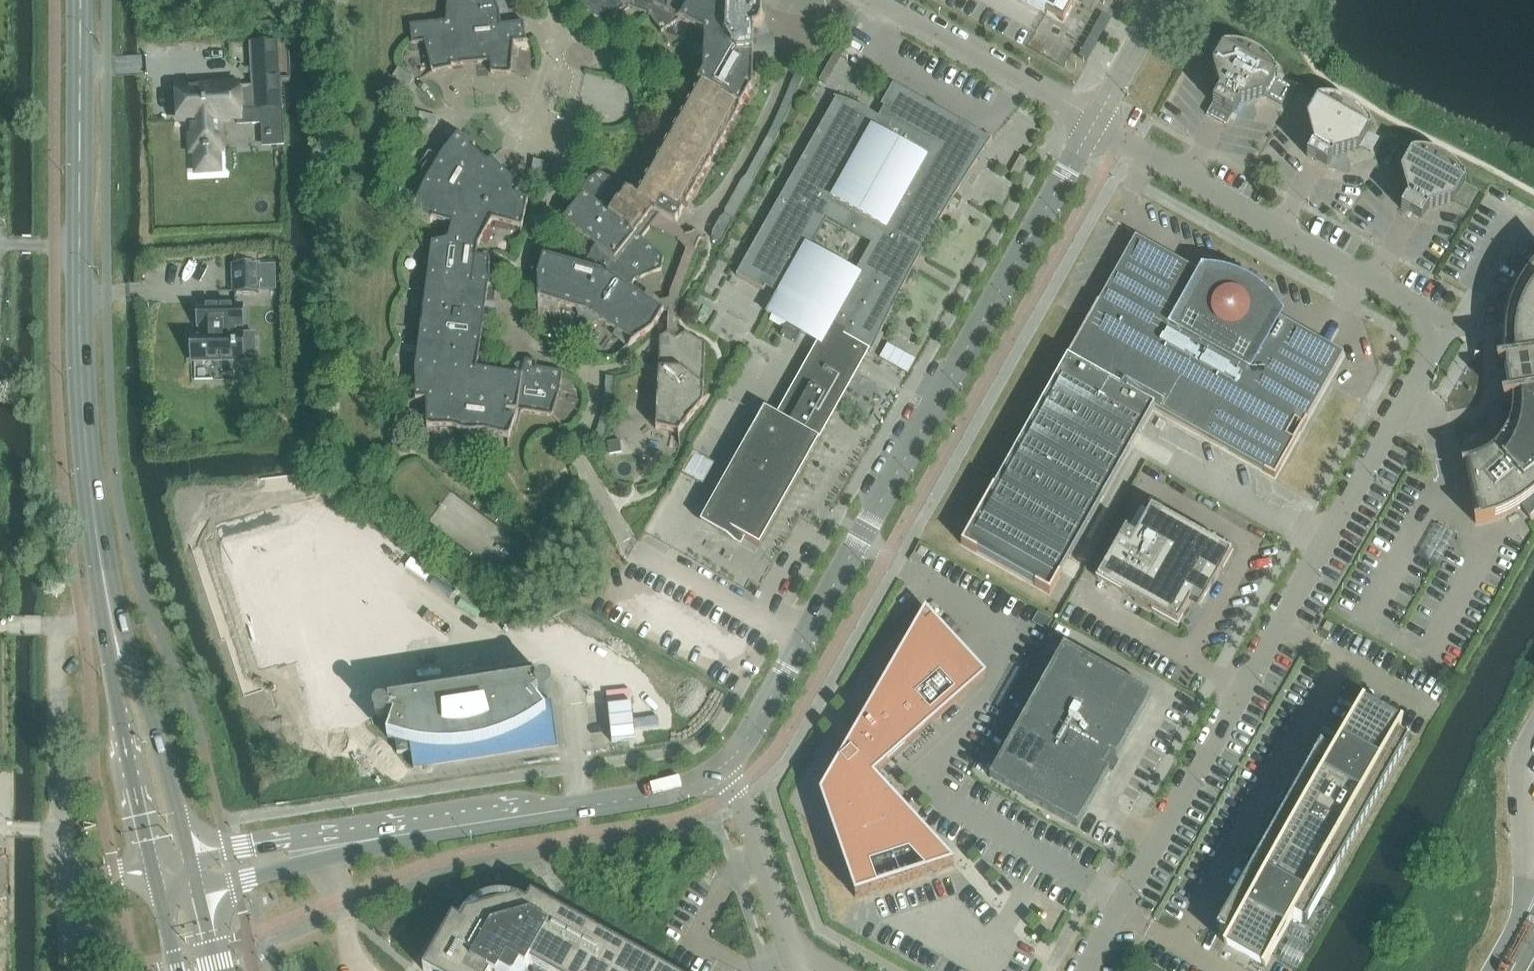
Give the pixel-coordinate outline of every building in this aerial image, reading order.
[(407,44),(424,43),(424,42),(425,42),(428,73),(423,77),(418,79),(417,79),(417,80),(418,80),(423,78),(429,75),(432,73),(452,68),(452,66),(490,62),(491,73),(512,75),(516,75),(521,77),(526,79),(528,79),(528,77),(526,77),(522,76),(516,74),(512,73),(514,43),(531,41),(531,40),(526,40),(524,23),(501,25),(500,12),(496,3),(499,0),(447,0),(446,22),(410,25),(412,43),(407,43),(407,44)] [(663,313),(668,313),(667,333),(660,338),(656,429),(679,434),(703,403),(705,344),(685,333),(683,335),(677,330),(678,296),(696,250),(700,241),(705,238),(705,237),(699,240),(693,234),(697,229),(696,228),(693,233),(685,235),(675,225),(752,89),(753,75),(762,71),(764,12),(756,8),(756,7),(744,0),(607,0),(647,15),(661,33),(679,21),(689,26),(688,45),(693,46),(691,59),(697,57),(704,58),(703,75),(636,194),(600,174),(589,181),(581,193),(583,195),(563,220),(596,245),(584,267),(543,255),(537,276),(538,306),(557,308),(559,305),(578,310),(580,316),(593,323),(600,320),(616,331),(614,335),(628,348),(652,329),(663,313)] [(1063,22),(1076,0),(1024,0),(1063,22)] [(251,42),(249,42),(249,44),(251,44),(255,109),(255,110),(281,108),(278,41),(251,43),(251,42)] [(1219,92),(1213,104),(1233,115),(1240,103),(1265,96),(1277,74),(1273,68),(1263,57),(1255,52),(1246,48),(1237,45),(1227,45),(1222,48),(1212,66),(1219,92)] [(218,106),(237,106),(238,74),(177,74),(177,106),(188,106),(188,137),(218,137),(218,106)] [(871,353),(885,326),(898,298),(912,271),(927,244),(942,217),(959,190),(975,164),(993,138),(992,137),(991,139),(893,84),(881,105),(884,107),(878,118),(868,111),(857,105),(846,100),(834,97),(834,98),(836,99),(835,101),(736,275),(763,291),(766,287),(778,294),(767,313),(818,342),(805,366),(777,416),(765,410),(701,523),(721,534),(725,527),(760,547),(819,440),(870,351),(871,351),(870,353),(871,353)] [(1319,98),(1306,119),(1314,145),(1307,156),(1327,167),(1334,156),(1359,149),(1371,127),(1370,125),(1364,117),(1357,110),(1349,104),(1341,100),(1331,98),(1319,98)] [(252,109),(244,110),(244,121),(252,120),(252,110),(252,109)] [(458,136),(440,157),(429,153),(419,165),(423,169),(420,178),(425,182),(423,187),(413,213),(431,223),(433,220),(452,225),(447,241),(432,245),(418,345),(415,371),(415,401),(426,400),(427,429),(452,428),(468,434),(484,432),(509,440),(518,412),(552,417),(560,390),(563,372),(536,368),(537,362),(525,360),(522,370),(511,372),(510,374),(477,370),(485,314),(487,314),(492,304),(495,304),(497,290),(491,287),(490,260),(477,258),(478,246),(493,222),(522,228),(528,202),(517,195),(521,188),(491,160),(488,164),(473,150),(475,146),(458,136)] [(1413,151),(1401,172),(1408,197),(1401,210),(1421,221),(1428,209),(1453,202),(1465,180),(1461,174),(1458,170),(1452,163),(1443,157),(1437,154),(1430,152),(1422,151),(1413,151)] [(1280,317),(1274,314),(1271,310),(1268,306),(1265,303),(1262,299),(1258,296),(1255,293),(1251,290),(1247,287),(1242,285),(1238,283),(1233,281),(1229,279),(1224,278),(1219,277),(1215,276),(1210,276),(1205,276),(1200,272),(1199,273),(1135,237),(1098,303),(1098,302),(1091,313),(1092,314),(1072,349),(1072,348),(1065,360),(1066,360),(1065,362),(994,488),(993,487),(985,502),(986,502),(970,529),(961,544),(976,553),(977,552),(1035,585),(1035,586),(1050,594),(1060,575),(1059,575),(1152,411),(1154,408),(1264,471),(1275,478),(1307,420),(1343,354),(1279,318),(1280,317)] [(234,292),(258,291),(258,265),(234,266),(234,292)] [(1530,271),(1525,278),(1518,273),(1517,275),(1519,276),(1515,286),(1511,296),(1508,307),(1506,315),(1505,322),(1504,335),(1505,347),(1506,361),(1501,362),(1502,366),(1504,366),(1506,375),(1502,378),(1501,381),(1503,385),(1505,387),(1507,387),(1509,396),(1506,397),(1507,401),(1511,401),(1512,408),(1511,417),(1508,426),(1507,433),(1502,435),(1497,441),(1485,449),(1484,447),(1482,448),(1487,456),(1484,457),(1482,459),(1473,462),(1470,463),(1463,465),(1464,467),(1466,467),(1478,520),(1476,521),(1476,524),(1484,522),(1494,519),(1499,517),(1505,514),(1514,509),(1521,506),(1530,519),(1531,518),(1530,516),(1533,512),(1533,267),(1530,271)] [(234,344),(234,326),(242,326),(242,306),(211,306),(201,307),(198,307),(199,327),(201,327),(201,335),(192,335),(193,361),(235,360),(234,350),(237,350),(236,344),(234,344)] [(1127,531),(1126,530),(1113,552),(1115,553),(1101,579),(1136,599),(1135,601),(1177,625),(1193,598),(1201,602),(1212,583),(1214,584),(1231,554),(1178,524),(1177,527),(1152,513),(1141,532),(1139,531),(1135,537),(1126,532),(1127,531)] [(986,675),(925,608),(820,795),(855,898),(953,865),(874,776),(986,675)] [(992,773),(989,778),(1027,799),(1077,828),(1109,771),(1103,768),(1104,765),(1109,768),(1113,761),(1108,758),(1110,755),(1115,758),(1116,759),(1151,696),(1092,662),(1063,646),(992,773)] [(417,698),(405,699),(404,695),(394,696),(395,701),(389,702),(390,707),(383,705),(378,706),(375,709),(375,713),(376,716),(378,718),(382,719),(387,717),(388,715),(395,717),(388,738),(395,740),(398,753),(411,751),(413,768),(415,767),(414,765),(557,743),(558,746),(559,745),(552,701),(551,702),(539,704),(533,696),(536,693),(536,691),(539,694),(540,694),(545,694),(549,692),(550,690),(551,686),(547,681),(542,680),(538,682),(535,687),(532,667),(417,685),(415,684),(417,698)] [(1263,965),(1266,966),(1293,918),(1303,924),(1302,924),(1305,926),(1409,742),(1406,740),(1406,741),(1396,735),(1400,729),(1397,727),(1397,728),(1362,708),(1362,707),(1359,706),(1332,754),(1320,747),(1216,931),(1219,932),(1229,937),(1225,944),(1228,945),(1228,944),(1264,964),(1263,965)] [(697,879),(709,886),(716,873),(705,866),(697,879)] [(534,906),(534,907),(530,905),(522,901),(513,898),(509,897),(505,897),(501,897),(496,897),(492,898),(488,899),(480,902),(476,905),(472,907),(469,910),(466,914),(464,917),(456,929),(456,928),(432,970),(650,970),(534,906)]
